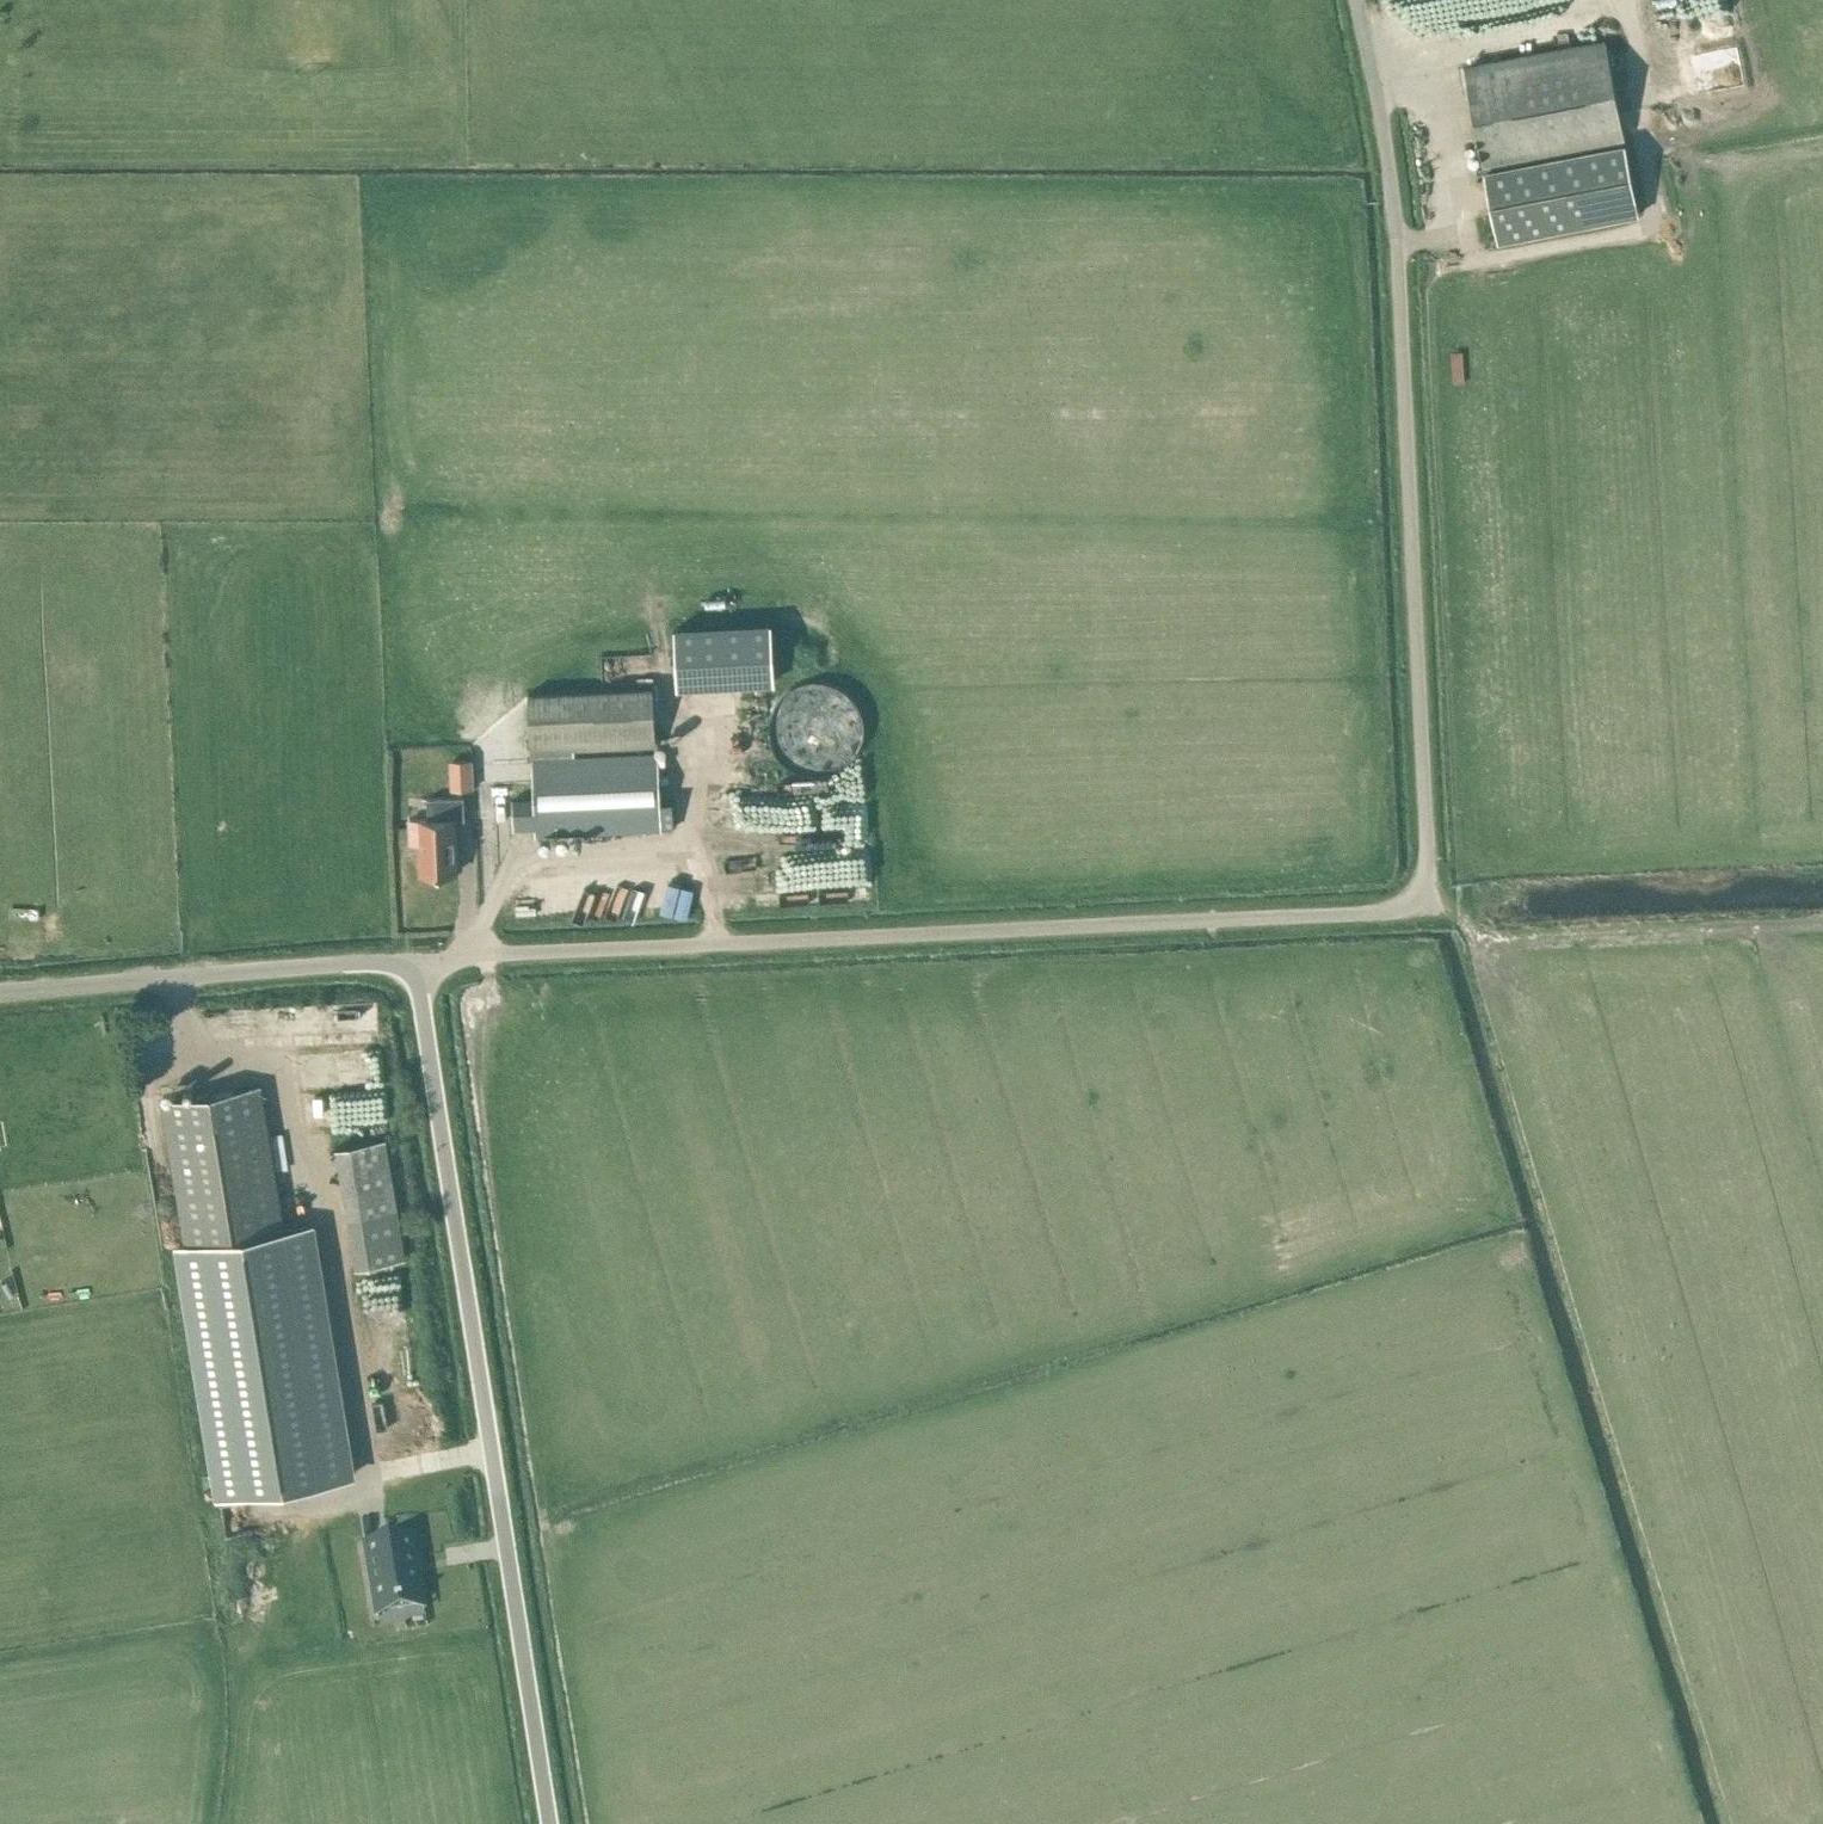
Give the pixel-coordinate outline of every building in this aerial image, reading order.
[(1481,162),(1623,134),(1604,40),(1463,67),(1481,162)] [(1483,169),(1497,240),(1638,212),(1624,141),(1483,169)] [(770,622),(674,627),(677,686),(773,682),(770,622)] [(840,671),(799,689),(807,708),(795,713),(818,765),(871,741),(840,671)] [(655,745),(652,687),(528,693),(533,799),(511,800),(513,824),(534,823),(535,834),(672,828),(671,812),(660,812),(658,754),(575,758),(574,748),(655,745)] [(474,789),(473,759),(449,760),(450,790),(474,789)] [(419,873),(457,871),(455,819),(464,819),(463,797),(427,798),(427,819),(408,820),(409,842),(418,842),(419,873)] [(260,1085),(161,1101),(185,1246),(179,1247),(191,1324),(220,1498),(350,1477),(316,1262),(310,1226),(284,1230),(260,1085)] [(281,1176),(296,1175),(292,1131),(276,1133),(281,1176)] [(404,1258),(396,1211),(384,1138),(335,1146),(355,1266),(404,1258)] [(413,1537),(366,1545),(371,1575),(376,1609),(397,1606),(397,1608),(403,1607),(403,1605),(423,1602),(419,1573),(413,1537)]
